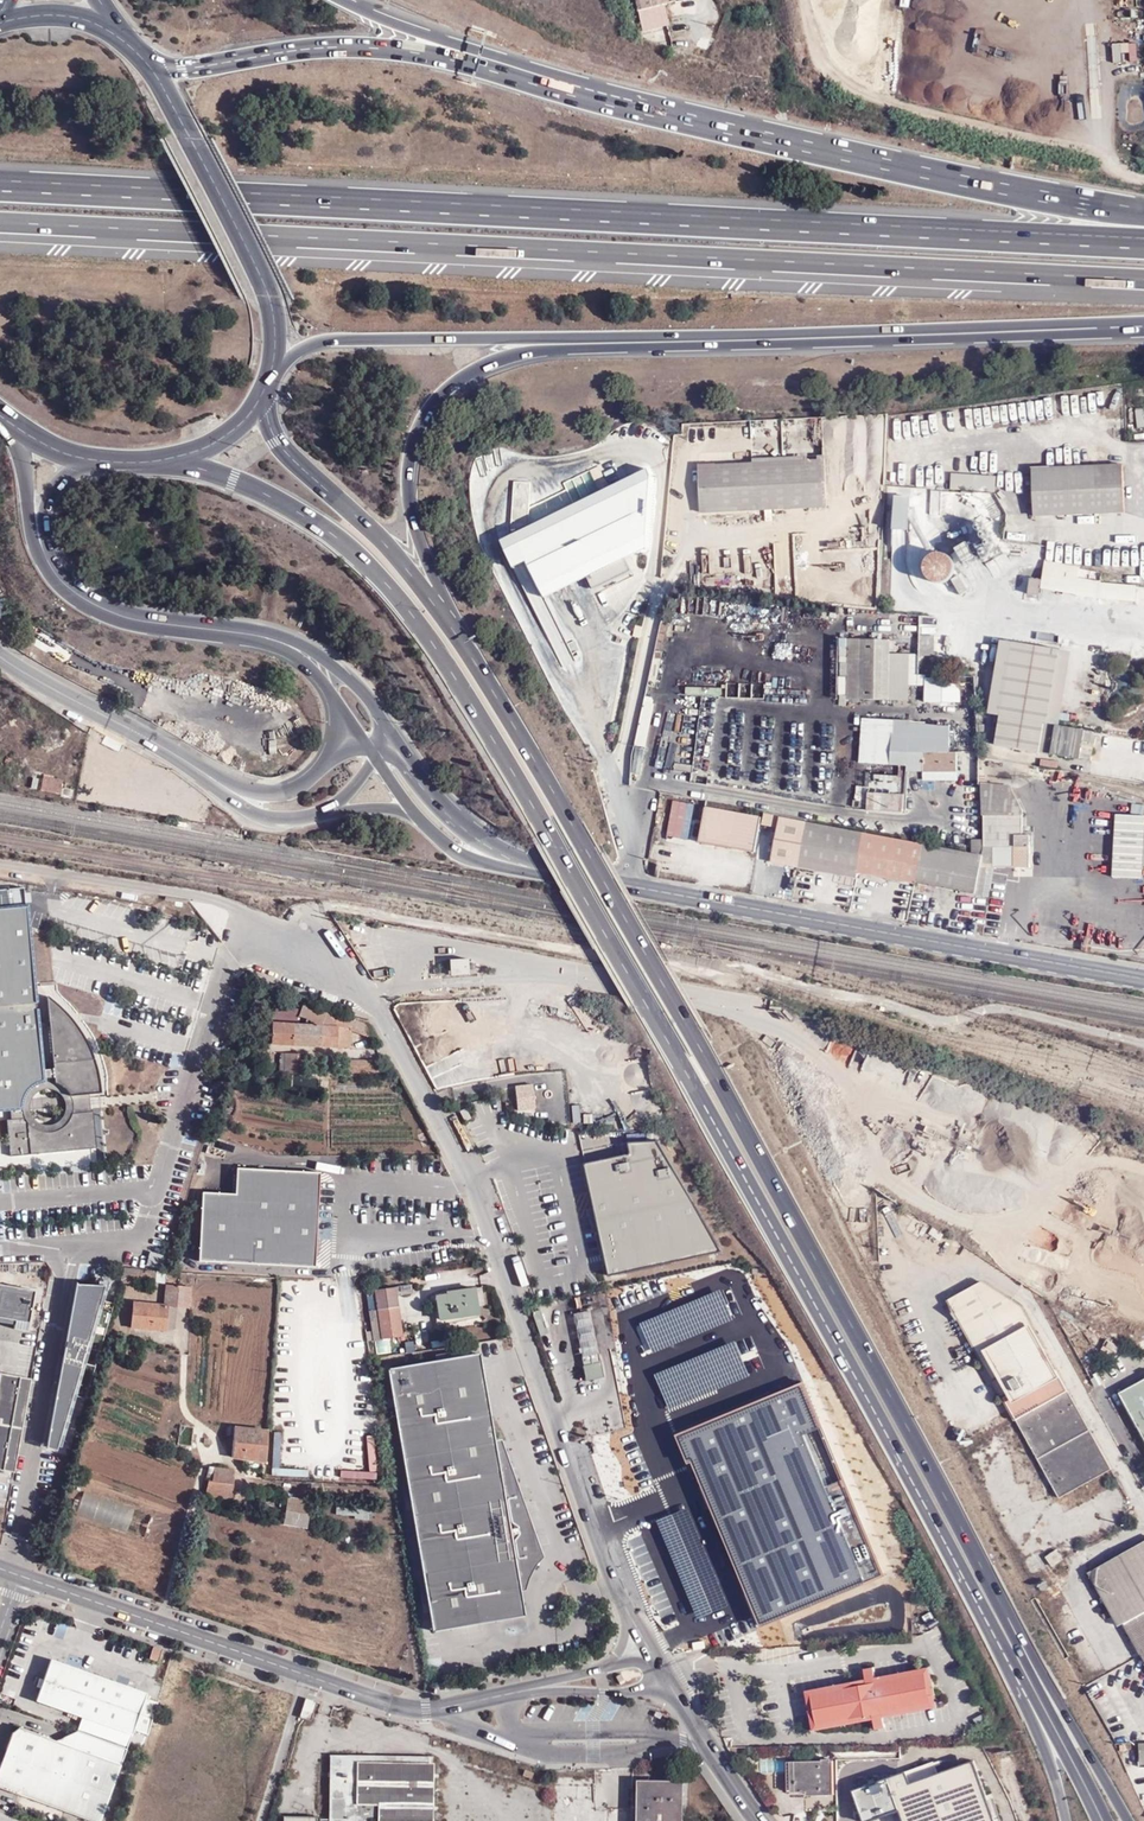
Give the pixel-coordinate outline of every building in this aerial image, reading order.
[(635,12),(639,26),(666,20),(663,5),(647,9),(635,12)] [(1136,428),(1143,427),(1143,422),(1143,407),(1135,408),(1136,428)] [(755,514),(849,510),(847,462),(830,462),(830,450),(720,455),(721,468),(702,469),(705,516),(755,514)] [(638,459),(492,530),(505,556),(516,550),(537,591),(635,543),(641,491),(644,471),(638,459)] [(1125,516),(1123,467),(1035,469),(1035,518),(1125,516)] [(949,489),(996,489),(996,473),(949,473),(949,489)] [(908,528),(910,497),(893,496),(891,527),(908,528)] [(973,556),(965,542),(954,548),(962,562),(973,556)] [(952,574),(954,570),(954,566),(953,562),(952,560),(949,556),(946,554),(943,552),(941,552),(937,552),(933,553),(930,554),(928,555),(927,556),(924,559),(923,562),(922,565),(922,567),(922,570),(923,573),(924,575),(925,577),(927,579),(930,581),(932,582),(934,583),(938,584),(941,583),(943,583),(946,581),(949,579),(951,577),(952,574)] [(634,569),(642,566),(637,554),(629,557),(634,569)] [(1029,574),(1025,555),(1012,557),(1016,576),(1029,574)] [(1040,588),(1134,601),(1136,586),(1078,578),(1080,568),(1044,561),(1040,588)] [(951,580),(960,595),(967,591),(958,576),(951,580)] [(1037,595),(1039,579),(1030,577),(1027,594),(1037,595)] [(920,636),(919,656),(934,656),(935,636),(920,636)] [(888,653),(889,640),(847,639),(846,699),(908,700),(909,654),(888,653)] [(1095,732),(1058,726),(1070,651),(999,639),(986,713),(998,715),(994,744),(1090,761),(1095,732)] [(931,657),(919,656),(918,670),(930,671),(931,657)] [(960,678),(925,678),(924,702),(960,703),(960,678)] [(906,765),(906,770),(923,771),(923,778),(956,779),(957,752),(950,752),(951,725),(926,724),(926,721),(862,718),(860,763),(906,765)] [(905,809),(905,773),(868,773),(868,809),(905,809)] [(56,794),(58,781),(42,777),(39,791),(56,794)] [(981,815),(983,815),(983,839),(982,848),(993,847),(993,865),(993,868),(1010,868),(1029,868),(1029,834),(1023,834),(1023,812),(1012,791),(1013,785),(981,783),(981,815)] [(867,785),(855,785),(855,800),(867,800),(867,785)] [(694,805),(673,801),(666,835),(688,839),(694,805)] [(1143,831),(1143,819),(1143,805),(1132,805),(1131,815),(1114,814),(1112,877),(1143,879),(1143,866),(1143,831)] [(760,818),(705,806),(698,842),(755,852),(760,818)] [(971,839),(972,853),(778,816),(770,862),(799,867),(856,878),(857,873),(914,883),(975,893),(979,865),(993,865),(993,847),(982,848),(983,839),(971,839)] [(97,1147),(94,1112),(91,1112),(89,1093),(100,1092),(98,1081),(96,1069),(92,1055),(87,1043),(80,1032),(73,1021),(63,1010),(48,998),(54,1068),(46,1069),(27,886),(0,889),(0,1111),(11,1110),(12,1120),(8,1120),(11,1155),(97,1147)] [(468,959),(448,960),(450,975),(469,975),(468,959)] [(356,1030),(380,1040),(370,1023),(351,1017),(306,999),(297,1023),(351,1029),(356,1030)] [(349,1049),(351,1029),(297,1023),(297,1009),(278,1008),(273,1020),(272,1025),(272,1043),(349,1049)] [(304,1075),(306,1055),(284,1053),(281,1074),(304,1075)] [(399,1073),(391,1060),(351,1061),(351,1074),(399,1073)] [(517,1086),(520,1111),(535,1109),(532,1085),(517,1086)] [(609,1276),(720,1251),(656,1141),(627,1142),(629,1154),(584,1165),(609,1276)] [(318,1173),(236,1170),(235,1195),(201,1194),(198,1261),(313,1267),(315,1235),(318,1173)] [(163,1268),(166,1255),(150,1251),(146,1264),(163,1268)] [(139,1283),(142,1271),(127,1270),(123,1284),(132,1286),(134,1282),(139,1283)] [(161,1272),(159,1271),(142,1271),(139,1283),(159,1285),(161,1272)] [(1012,1389),(1004,1394),(1025,1432),(1017,1436),(1021,1442),(1012,1447),(1015,1456),(1025,1453),(1027,1462),(1041,1459),(1062,1498),(1086,1485),(1091,1496),(1096,1493),(1097,1494),(1107,1490),(1100,1477),(1114,1470),(1071,1391),(1056,1364),(1052,1366),(1044,1350),(1046,1349),(1023,1305),(984,1281),(951,1299),(983,1357),(995,1377),(1003,1372),(1012,1389)] [(15,1321),(14,1329),(28,1331),(36,1292),(0,1285),(0,1318),(15,1321)] [(106,1286),(77,1285),(48,1448),(58,1450),(59,1446),(62,1447),(78,1396),(86,1399),(114,1304),(105,1301),(108,1292),(104,1291),(106,1286)] [(133,1327),(168,1331),(171,1308),(181,1309),(190,1310),(192,1288),(170,1285),(168,1306),(138,1302),(133,1327)] [(413,1286),(398,1287),(399,1297),(414,1294),(413,1286)] [(380,1309),(385,1342),(404,1338),(400,1312),(399,1297),(398,1287),(377,1290),(380,1309)] [(442,1320),(479,1315),(476,1289),(449,1292),(449,1296),(439,1297),(442,1320)] [(367,1292),(370,1311),(380,1309),(377,1290),(367,1292)] [(720,1290),(639,1324),(652,1353),(732,1320),(720,1290)] [(177,1333),(181,1309),(171,1308),(168,1331),(177,1333)] [(375,1343),(385,1342),(380,1309),(370,1311),(375,1343)] [(590,1311),(573,1314),(584,1366),(600,1363),(590,1311)] [(735,1341),(654,1374),(668,1410),(749,1377),(735,1341)] [(526,1616),(521,1591),(526,1590),(534,1570),(545,1557),(502,1440),(496,1441),(481,1353),(389,1369),(433,1632),(526,1616)] [(600,1363),(584,1366),(587,1381),(604,1377),(600,1363)] [(995,1377),(1004,1394),(1012,1389),(1003,1372),(995,1377)] [(0,1379),(0,1469),(15,1472),(22,1444),(32,1379),(1,1374),(0,1379)] [(1117,1393),(1143,1442),(1143,1379),(1117,1393)] [(687,1464),(690,1463),(758,1626),(882,1576),(841,1480),(824,1487),(803,1435),(820,1428),(801,1383),(674,1435),(687,1464)] [(268,1462),(270,1430),(240,1427),(236,1459),(245,1459),(265,1462),(268,1462)] [(263,1471),(265,1462),(245,1459),(244,1464),(248,1470),(263,1471)] [(217,1482),(211,1482),(210,1497),(216,1499),(236,1500),(237,1470),(218,1469),(217,1482)] [(309,1527),(313,1502),(291,1500),(287,1525),(309,1527)] [(687,1508),(657,1520),(698,1618),(728,1606),(687,1508)] [(1091,1574),(1120,1626),(1126,1623),(1129,1624),(1143,1651),(1143,1652),(1143,1545),(1091,1574)] [(150,1735),(160,1701),(148,1696),(150,1693),(134,1687),(66,1662),(54,1657),(39,1699),(86,1717),(134,1735),(137,1729),(150,1735)] [(865,1675),(868,1686),(877,1685),(875,1673),(865,1675)] [(882,1715),(936,1704),(931,1674),(877,1685),(868,1686),(816,1696),(823,1727),(871,1717),(882,1715)] [(313,1712),(315,1700),(306,1699),(304,1710),(313,1712)] [(882,1715),(871,1717),(873,1728),(884,1726),(882,1715)] [(134,1735),(86,1717),(81,1730),(129,1748),(134,1735)] [(81,1730),(75,1746),(58,1740),(22,1727),(15,1733),(0,1772),(0,1786),(66,1810),(94,1820),(103,1820),(124,1765),(129,1748),(81,1730)] [(81,1730),(58,1740),(75,1746),(81,1730)] [(427,1756),(333,1754),(330,1820),(358,1820),(359,1819),(378,1820),(425,1820),(427,1756)] [(964,1754),(900,1778),(898,1772),(849,1788),(860,1820),(868,1820),(877,1818),(894,1812),(897,1820),(990,1820),(964,1754)] [(799,1763),(801,1793),(816,1793),(816,1797),(838,1797),(837,1762),(799,1763)] [(793,1794),(801,1793),(799,1763),(791,1763),(793,1794)] [(641,1783),(639,1820),(682,1820),(684,1784),(641,1783)]
